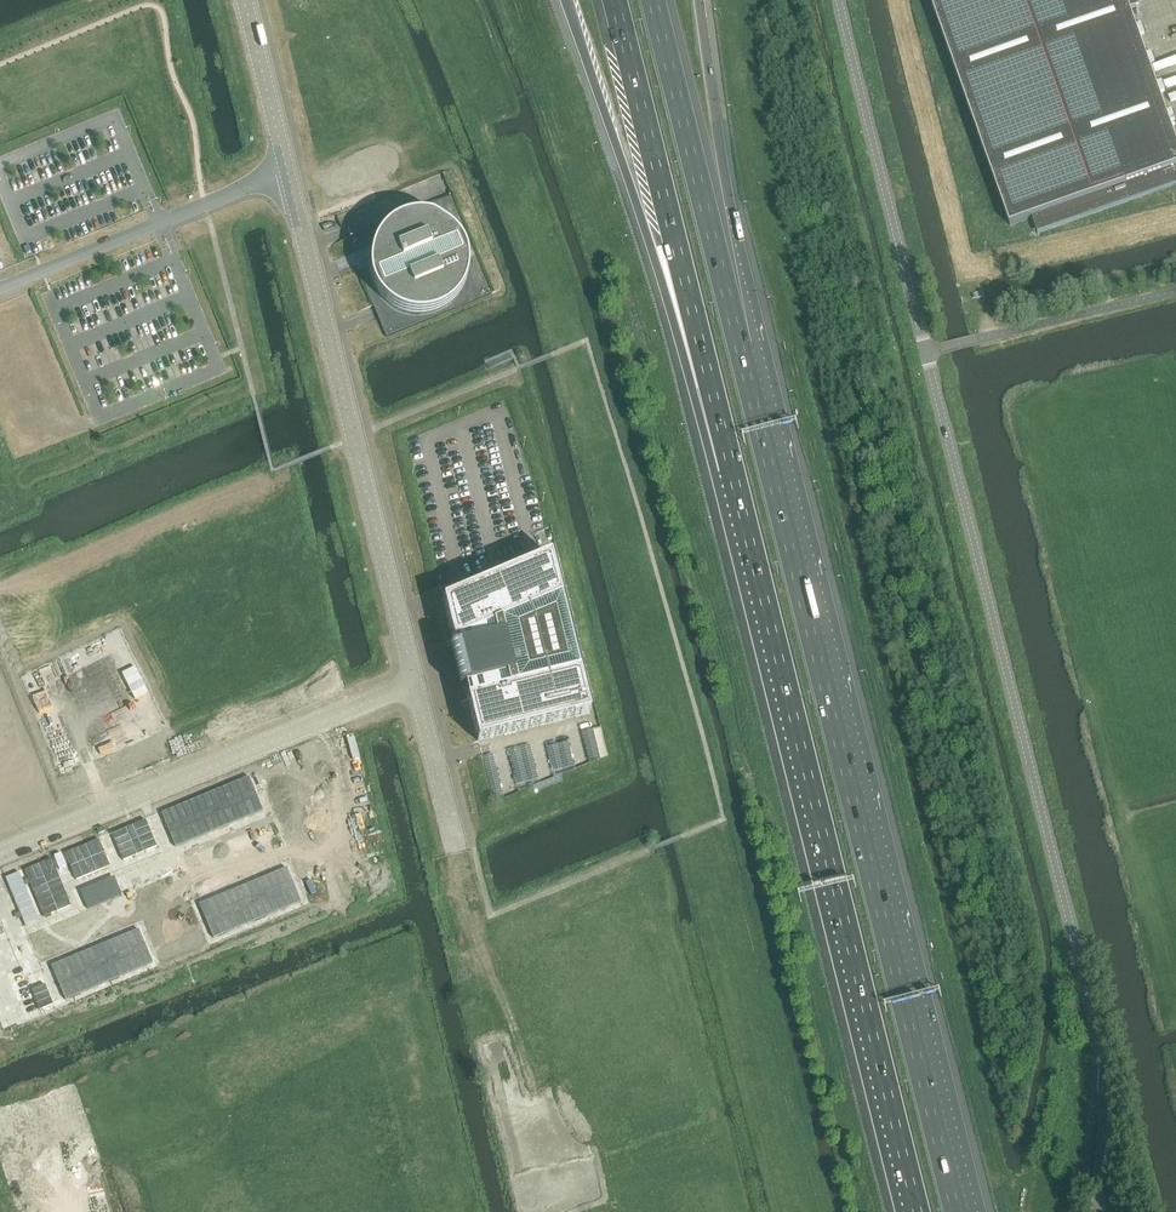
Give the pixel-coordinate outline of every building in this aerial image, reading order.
[(1010,226),(1023,222),(1032,219),(1038,234),(1064,225),(1175,185),(1175,141),(1170,123),(1175,121),(1172,111),(1166,113),(1159,94),(1165,92),(1162,83),(1156,85),(1149,65),(1155,63),(1152,54),(1146,56),(1139,37),(1145,35),(1141,25),(1136,27),(1131,13),(1142,9),(1139,0),(930,0),(1010,226)] [(369,296),(378,293),(381,297),(387,304),(395,309),(403,313),(412,315),(421,316),(431,314),(440,311),(448,307),(455,301),(460,293),(465,285),(467,276),(468,267),(467,257),(467,255),(475,252),(469,238),(461,241),(460,240),(455,233),(448,227),(440,222),(431,219),(421,218),(412,218),(403,220),(395,224),(387,230),(381,236),(375,244),(372,253),(370,262),(370,271),(361,275),(369,296)] [(468,700),(467,700),(478,743),(496,738),(533,729),(571,719),(590,715),(579,672),(561,599),(551,556),(536,562),(499,578),(464,593),(443,602),(454,645),(455,650),(449,651),(453,670),(458,691),(465,689),(468,700)] [(249,777),(161,814),(175,848),(263,811),(249,777)] [(146,821),(112,835),(123,861),(157,847),(146,821)] [(99,840),(65,854),(76,881),(110,867),(99,840)] [(62,855),(55,858),(61,872),(67,869),(62,855)] [(52,859),(25,871),(44,918),(71,907),(52,859)] [(287,868),(199,905),(213,939),(301,902),(287,868)] [(36,913),(19,873),(6,879),(23,919),(36,913)] [(36,914),(23,919),(26,926),(39,920),(36,914)] [(138,930),(51,966),(65,1000),(153,964),(138,930)] [(32,990),(40,1011),(53,1005),(45,985),(32,990)]
